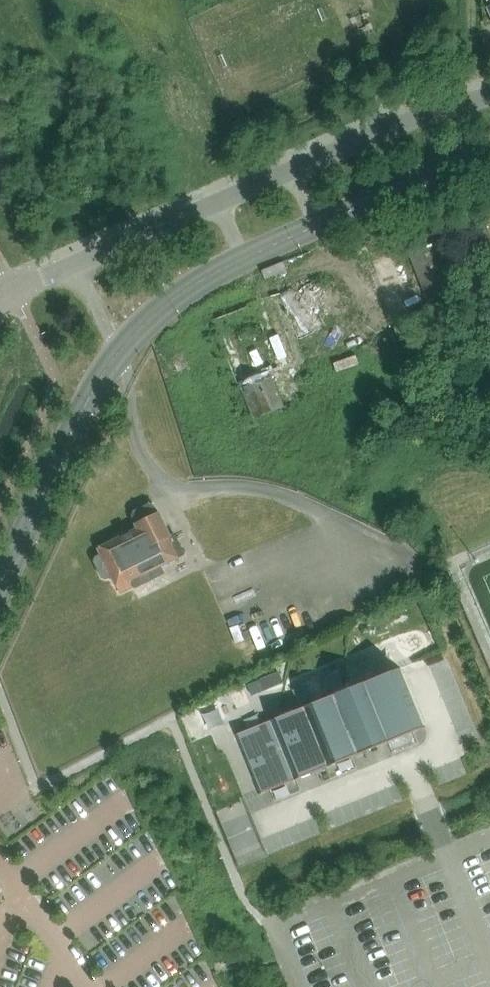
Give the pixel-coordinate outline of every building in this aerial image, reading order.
[(456,292),(437,244),(409,254),(428,303),(456,292)] [(238,350),(274,339),(267,315),(292,308),(301,337),(336,327),(323,281),(226,310),(238,350)] [(161,566),(185,554),(174,534),(170,536),(159,513),(158,513),(154,505),(150,504),(134,511),(134,512),(133,516),(137,524),(136,524),(138,528),(98,548),(101,554),(96,557),(94,561),(102,577),(106,579),(112,576),(115,583),(129,576),(135,587),(165,573),(161,566)] [(258,794),(259,795),(425,727),(424,727),(400,668),(401,668),(234,735),(235,736),(236,735),(259,794),(258,794)] [(279,671),(254,681),(259,693),(284,683),(279,671)]
